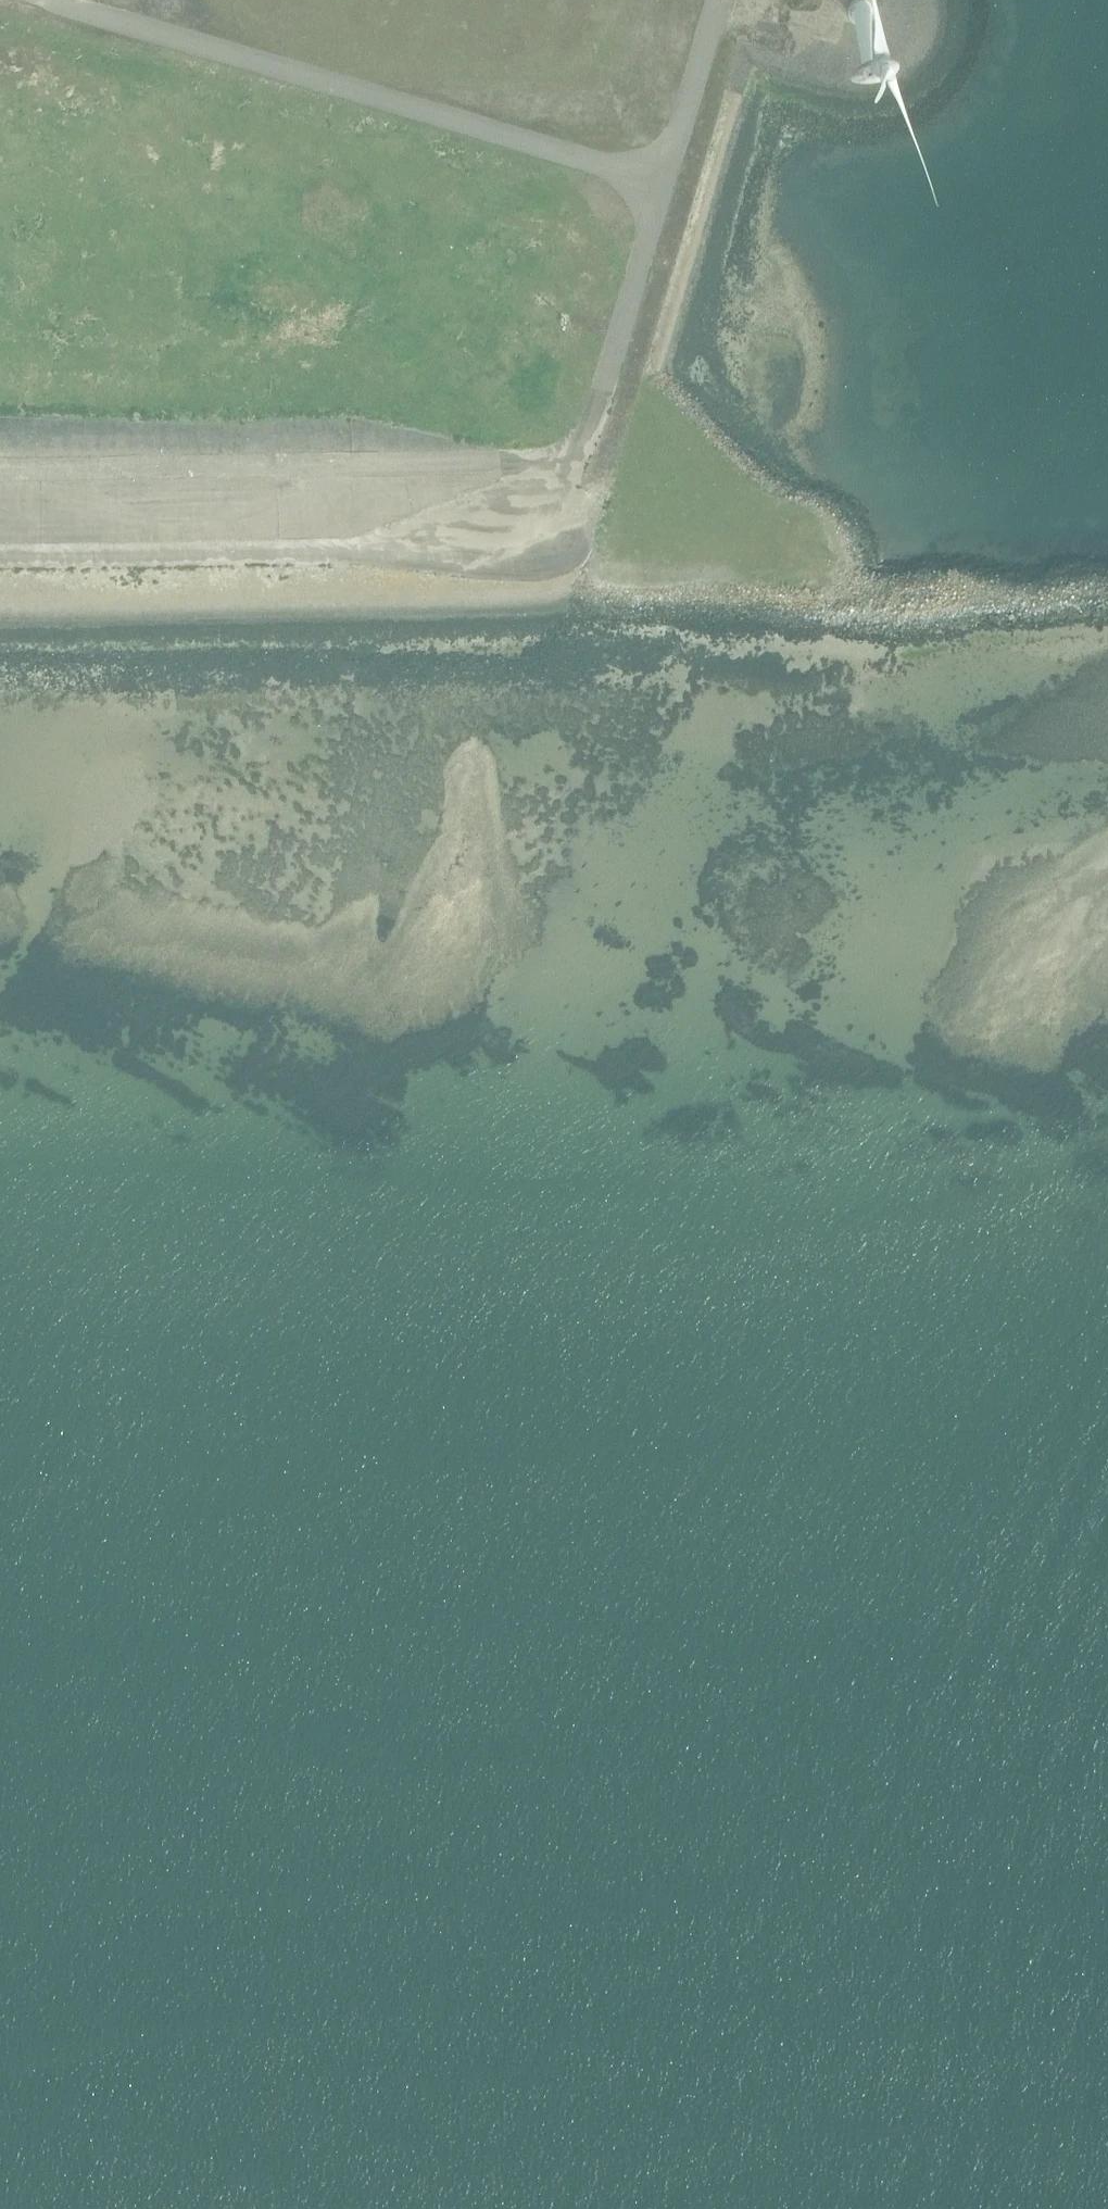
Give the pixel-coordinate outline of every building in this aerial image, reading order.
[(852,8),(852,11),(852,13),(853,15),(854,17),(856,18),(858,19),(860,20),(862,20),(864,20),(866,19),(868,17),(869,16),(870,14),(870,12),(870,10),(870,7),(869,5),(868,4),(866,2),(864,2),(862,1),(860,1),(858,2),(856,3),(854,5),(853,6),(852,8)]
